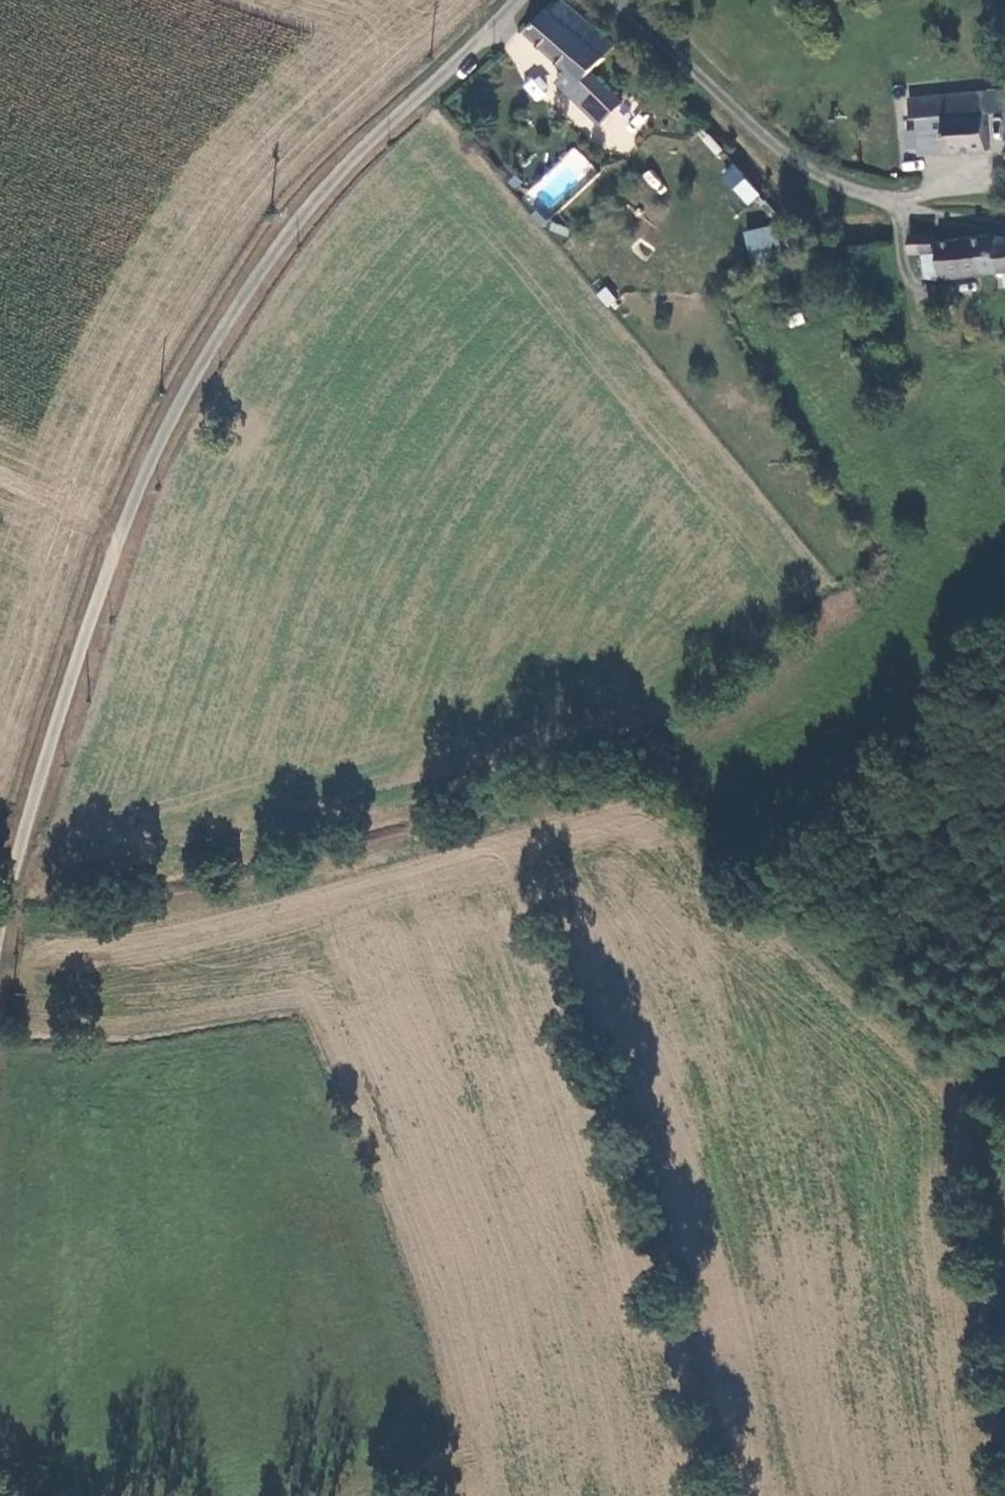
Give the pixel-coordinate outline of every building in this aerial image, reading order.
[(579,77),(586,69),(600,54),(611,42),(594,27),(563,0),(559,0),(549,12),(544,8),(525,30),(566,67),(579,77)] [(555,78),(568,90),(579,77),(566,67),(555,78)] [(621,99),(586,69),(579,77),(568,90),(602,120),(621,99)] [(986,150),(983,88),(906,92),(907,115),(917,115),(936,114),(938,152),(986,150)] [(917,115),(919,153),(938,152),(936,114),(917,115)] [(743,207),(758,197),(736,164),(721,173),(743,207)] [(784,247),(778,219),(747,225),(753,254),(784,247)] [(933,230),(913,230),(913,250),(926,251),(934,250),(934,241),(933,230)] [(942,267),(942,271),(1004,267),(1004,232),(939,237),(940,240),(942,267)] [(934,241),(934,250),(926,251),(926,267),(942,267),(940,240),(934,241)]
